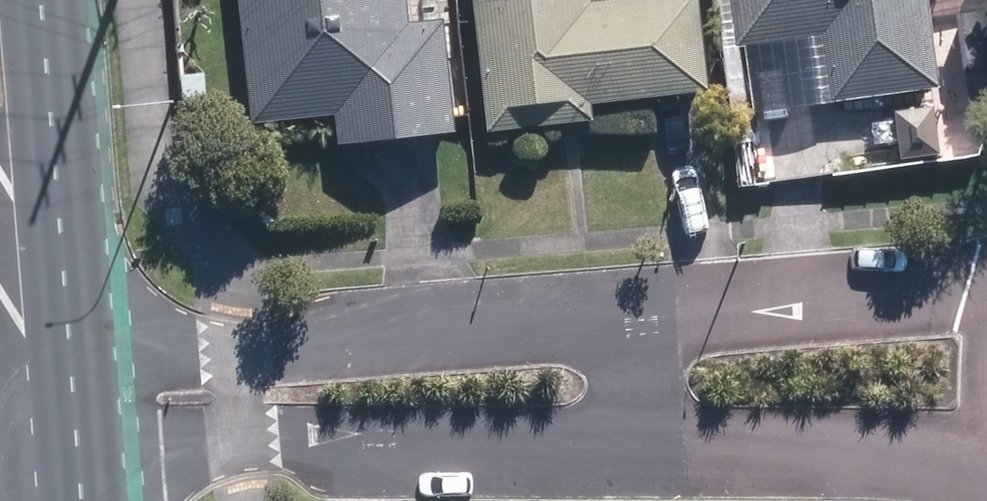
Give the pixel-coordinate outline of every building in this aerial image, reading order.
[(331,115),(335,152),(459,139),(454,101),(443,0),(237,0),(250,123),(331,115)] [(519,130),(521,149),(550,146),(548,127),(585,123),(586,133),(650,127),(647,98),(711,91),(702,0),(473,0),(487,133),(519,130)] [(741,52),(814,43),(822,107),(958,92),(948,0),(735,0),(741,52)]
